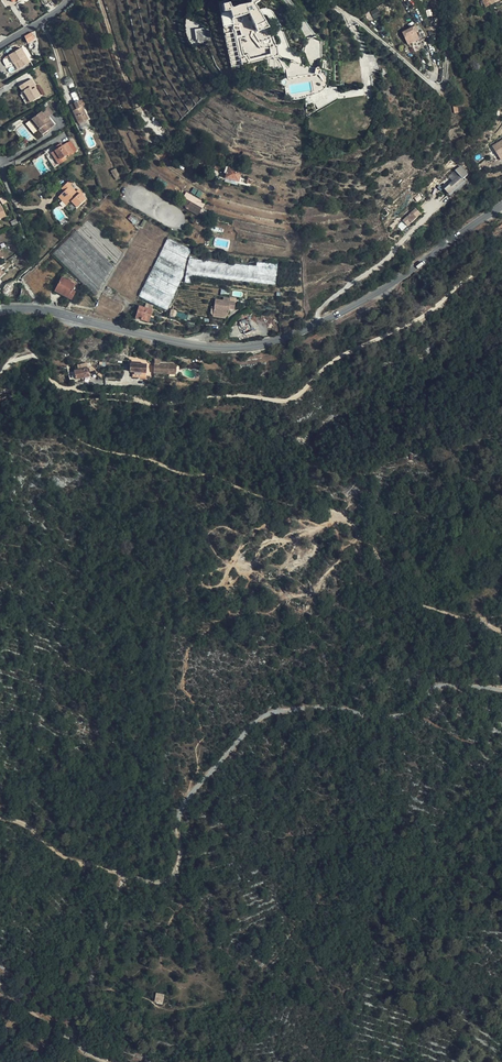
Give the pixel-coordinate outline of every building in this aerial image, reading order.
[(232,2),(231,0),(222,0),(223,2),(219,3),(231,66),(279,56),(277,44),(262,46),(260,40),(255,30),(270,23),(255,0),(241,0),(232,2)] [(371,11),(375,18),(382,15),(378,7),(371,11)] [(418,31),(416,27),(403,33),(405,37),(404,38),(408,44),(418,39),(419,41),(424,38),(420,30),(418,31)] [(200,30),(200,29),(195,30),(196,41),(198,40),(198,42),(201,42),(208,39),(207,37),(209,36),(209,34),(207,34),(207,31),(200,30)] [(35,39),(33,33),(26,37),(28,43),(35,39)] [(30,62),(22,49),(10,55),(15,64),(18,62),(21,68),(30,62)] [(36,88),(32,79),(20,86),(23,92),(24,91),(31,102),(40,96),(36,88)] [(31,102),(24,91),(23,92),(22,92),(29,104),(31,102)] [(87,119),(79,101),(74,103),(77,109),(73,111),(79,124),(87,119)] [(48,106),(41,112),(33,119),(40,129),(39,130),(43,135),(54,125),(48,117),(53,112),(48,106)] [(40,129),(33,119),(30,121),(38,131),(39,130),(40,129)] [(491,146),(497,156),(501,153),(501,139),(491,146)] [(75,149),(70,142),(67,144),(72,151),(75,149)] [(67,144),(67,143),(62,146),(60,144),(54,148),(56,150),(52,153),(59,164),(66,160),(64,157),(68,155),(69,156),(74,153),(72,151),(67,144)] [(497,159),(494,154),(488,157),(490,162),(497,159)] [(241,171),(226,167),(224,173),(226,173),(225,178),(238,181),(241,171)] [(443,189),(446,194),(463,183),(462,181),(468,177),(462,168),(456,172),(459,177),(448,184),(449,185),(443,189)] [(115,169),(110,171),(114,178),(118,176),(115,169)] [(72,184),(69,181),(61,189),(64,192),(61,195),(69,203),(71,201),(74,204),(77,207),(85,199),(82,196),(79,193),(78,194),(76,192),(70,186),(72,184)] [(69,203),(61,195),(58,197),(67,206),(69,203)] [(188,206),(191,201),(187,199),(182,207),(198,216),(200,212),(188,206)] [(137,228),(107,200),(53,254),(80,281),(97,297),(137,228)] [(191,201),(188,206),(200,212),(202,207),(191,201)] [(419,203),(398,217),(402,223),(417,214),(416,212),(422,208),(419,203)] [(500,225),(500,226),(490,231),(492,235),(497,232),(496,231),(501,228),(501,224),(500,225)] [(165,240),(141,228),(107,286),(134,300),(165,240)] [(191,249),(168,237),(139,296),(167,310),(181,280),(186,261),(186,258),(191,249)] [(301,253),(253,245),(252,250),(300,258),(301,253)] [(200,293),(211,260),(189,258),(187,266),(185,283),(183,283),(180,290),(200,293)] [(274,293),(275,281),(277,264),(275,264),(257,262),(255,266),(254,265),(253,266),(252,266),(251,265),(250,265),(211,260),(200,293),(244,298),(245,290),(274,293)] [(68,281),(61,277),(56,288),(63,292),(62,295),(71,299),(75,292),(72,290),(74,284),(71,282),(72,280),(69,279),(68,281)] [(228,299),(223,298),(223,301),(215,300),(213,314),(221,315),(226,317),(229,312),(229,309),(234,309),(235,303),(230,302),(228,302),(228,299)] [(152,310),(139,306),(136,316),(141,318),(141,319),(148,322),(152,310)] [(191,318),(192,318),(193,316),(185,314),(176,312),(175,316),(184,319),(190,321),(191,318)] [(251,325),(248,319),(239,323),(245,334),(253,330),(251,325)] [(155,364),(154,373),(168,374),(169,371),(176,372),(176,365),(160,364),(160,361),(162,361),(162,358),(159,358),(155,361),(155,364)] [(84,369),(81,369),(82,374),(82,378),(90,376),(87,363),(83,364),(84,369)] [(147,364),(131,363),(130,372),(147,373),(147,364)] [(72,380),(82,378),(82,374),(81,369),(78,370),(71,372),(70,373),(72,380)] [(46,975),(41,969),(36,975),(42,980),(46,975)]
